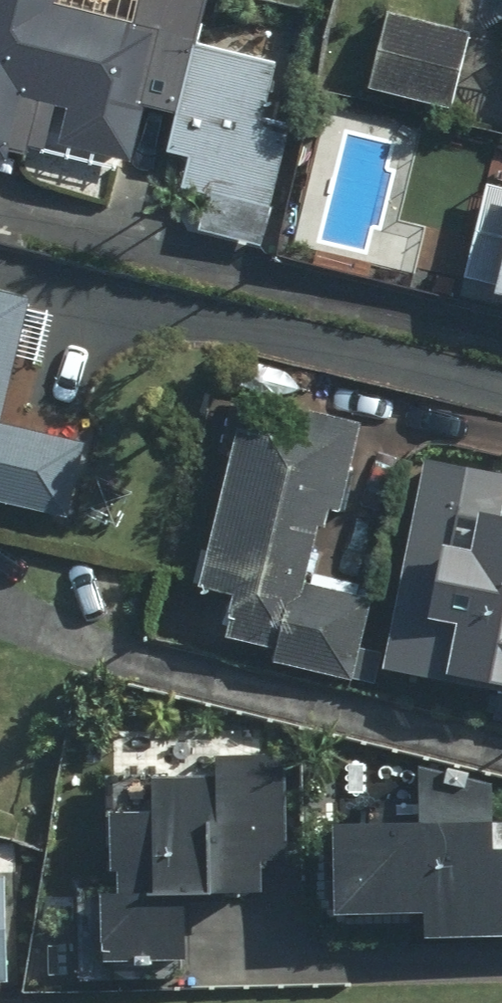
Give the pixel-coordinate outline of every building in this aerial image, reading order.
[(5,139),(124,168),(140,106),(171,114),(189,41),(40,5),(41,0),(0,0),(0,157),(5,139)] [(371,78),(456,97),(473,22),(388,2),(371,78)] [(266,212),(284,127),(257,121),(268,69),(191,52),(168,158),(182,161),(175,192),(266,212)] [(482,299),(501,304),(501,220),(482,299)] [(24,303),(0,297),(0,411),(24,303)] [(365,602),(303,588),(321,511),(332,513),(352,429),(299,416),(291,450),(232,436),(196,592),(228,600),(216,651),(347,681),(365,602)] [(0,433),(0,509),(60,522),(76,449),(0,433)] [(501,696),(501,526),(495,525),(501,490),(501,484),(418,467),(379,672),(501,696)] [(275,861),(271,761),(203,764),(204,788),(141,791),(142,823),(98,825),(102,905),(90,906),(93,968),(173,964),(170,904),(249,901),(247,863),(275,861)] [(481,829),(481,778),(406,779),(407,832),(318,832),(319,921),(413,921),(414,944),(501,944),(501,829),(481,829)]
